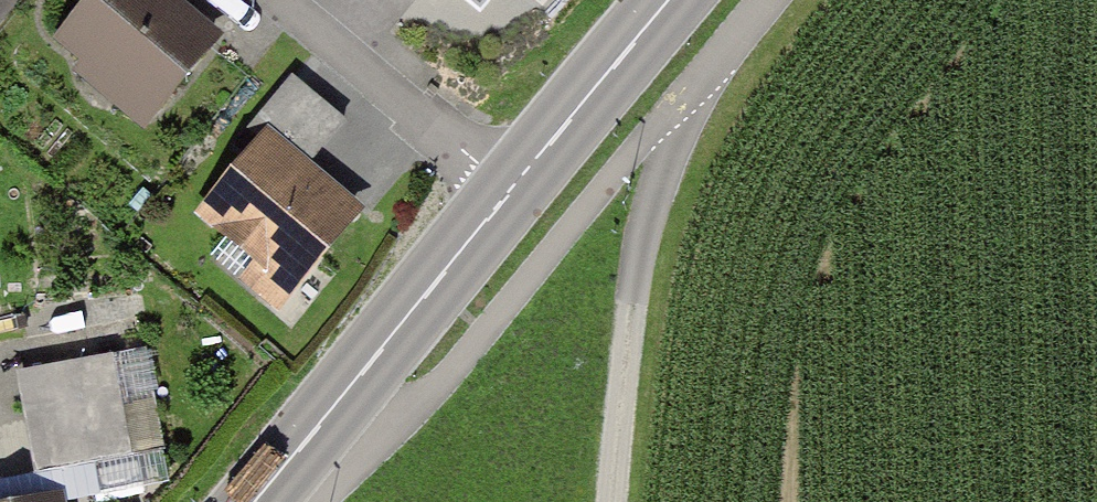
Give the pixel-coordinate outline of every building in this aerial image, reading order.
[(47,45),(140,127),(220,38),(177,0),(86,0),(47,45)] [(480,10),(488,0),(468,0),(480,10)] [(346,119),(289,74),(257,114),(314,159),(346,119)] [(375,220),(271,126),(194,210),(298,305),(375,220)] [(112,353),(31,368),(51,472),(132,456),(112,353)]
